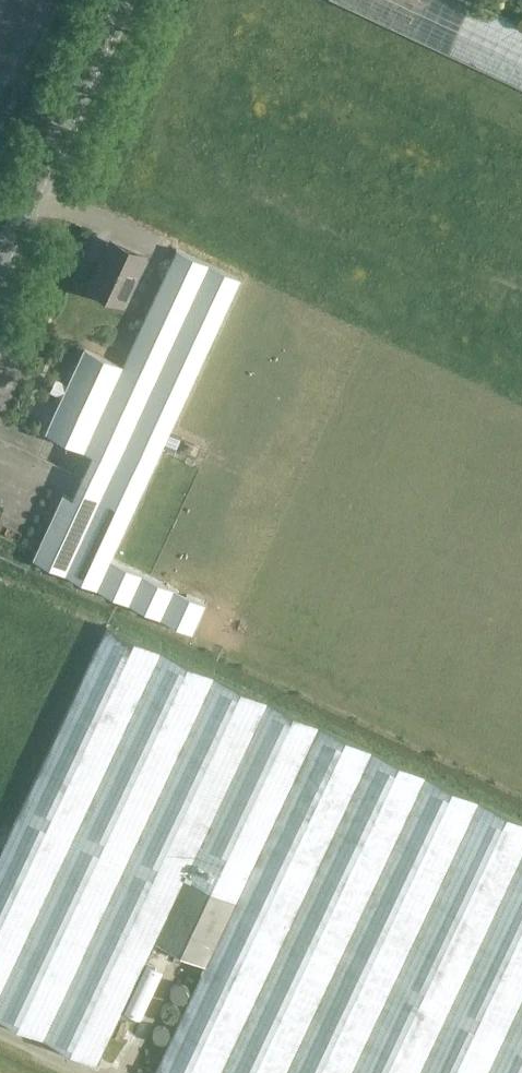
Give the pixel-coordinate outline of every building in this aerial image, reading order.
[(33,0),(0,0),(0,66),(6,69),(33,0)] [(472,0),(337,0),(521,87),(521,23),(472,0)] [(88,283),(128,301),(128,300),(125,299),(143,260),(146,261),(147,260),(107,242),(106,243),(110,245),(92,283),(89,282),(88,283)] [(177,249),(123,365),(84,448),(94,453),(73,497),(63,493),(33,558),(255,661),(351,704),(371,714),(521,784),(521,409),(177,249)] [(46,431),(84,448),(123,365),(84,347),(46,431)] [(9,835),(3,832),(0,837),(0,846),(3,847),(0,852),(0,1017),(96,1061),(153,940),(205,964),(154,1072),(521,1072),(521,819),(372,749),(107,625),(9,835)]
